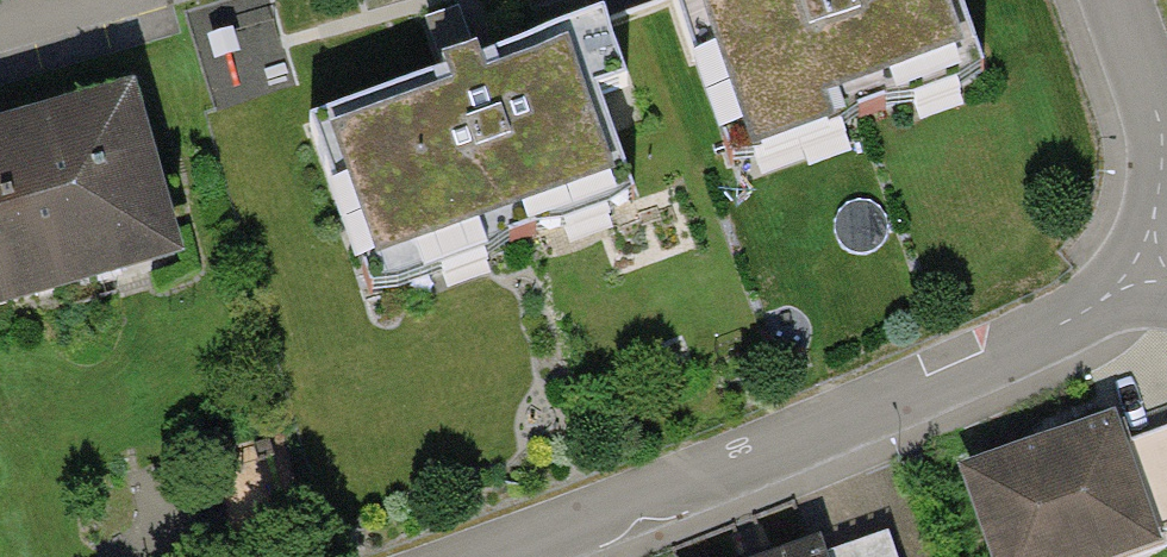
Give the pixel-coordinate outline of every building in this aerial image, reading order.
[(737,165),(1005,74),(980,0),(680,0),(737,165)] [(581,33),(312,124),(371,296),(639,205),(581,33)] [(0,140),(0,320),(208,254),(156,91),(0,140)] [(1166,553),(1166,513),(1145,449),(1137,425),(966,484),(991,556),(1156,556),(1166,553)] [(1145,449),(1166,513),(1166,441),(1145,449)] [(847,556),(907,556),(901,539),(847,556)] [(847,556),(842,544),(803,556),(847,556)]
